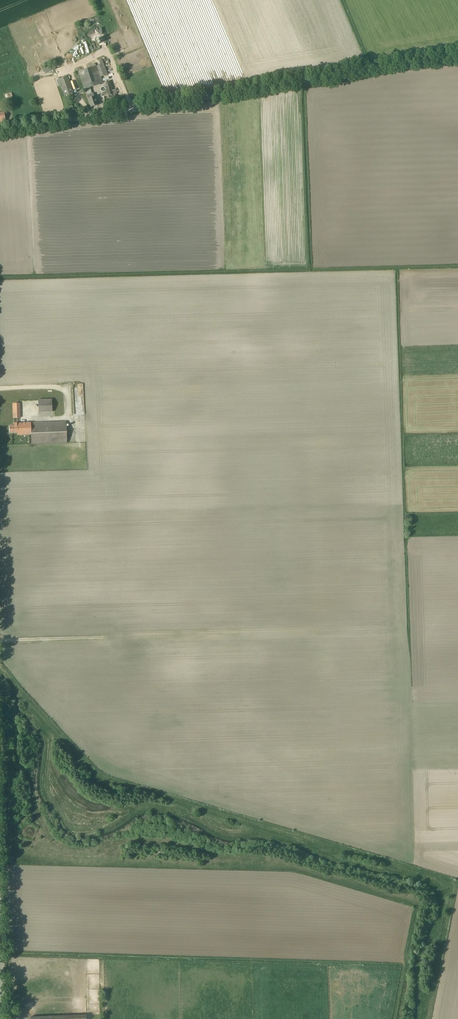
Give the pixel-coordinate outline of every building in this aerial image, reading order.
[(57,69),(55,63),(45,67),(47,73),(57,69)] [(96,65),(78,72),(84,90),(103,83),(100,77),(107,74),(103,63),(97,66),(96,65)] [(67,76),(59,79),(66,98),(74,95),(67,76)] [(114,94),(117,94),(116,89),(112,90),(110,81),(104,82),(106,91),(102,92),(103,97),(109,96),(110,101),(116,99),(114,94)] [(93,97),(92,93),(87,95),(88,98),(87,99),(91,107),(97,105),(94,96),(93,97)] [(52,399),(20,400),(20,407),(39,407),(39,412),(52,411),(52,399)] [(66,422),(31,423),(31,435),(31,444),(67,443),(66,422)] [(31,435),(31,423),(14,423),(14,426),(9,426),(10,433),(18,432),(18,435),(31,435)]
